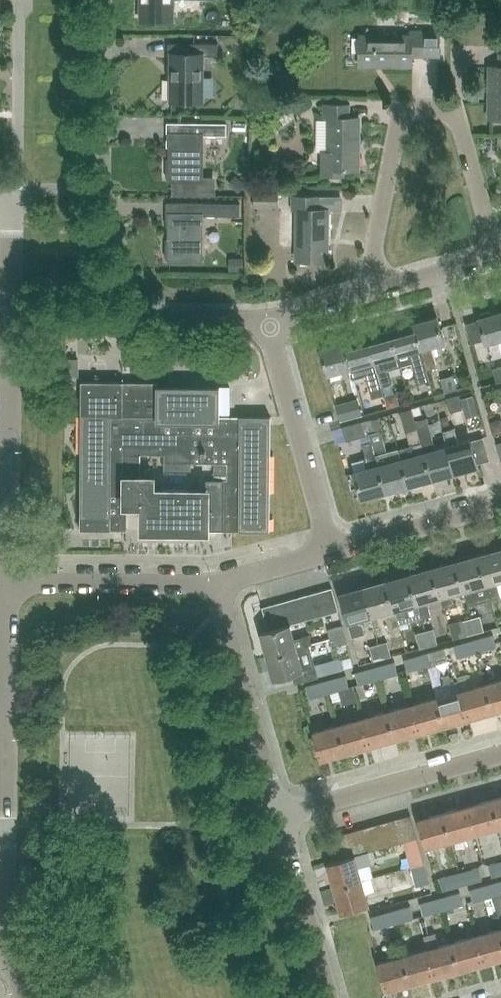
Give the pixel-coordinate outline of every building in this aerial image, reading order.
[(141,19),(171,20),(171,0),(141,0),(141,19)] [(440,57),(440,29),(410,29),(410,34),(359,33),(359,66),(412,66),(412,56),(440,57)] [(171,70),(171,100),(202,100),(202,55),(217,55),(218,43),(193,43),(192,55),(167,55),(167,70),(171,70)] [(498,55),(498,68),(488,68),(488,118),(500,118),(500,55),(498,55)] [(359,169),(359,116),(350,116),(350,104),(324,104),(324,118),(329,118),(329,151),(323,151),(323,174),(344,174),(344,169),(359,169)] [(166,159),(166,179),(170,179),(170,180),(174,180),(174,195),(213,195),(213,179),(201,179),(201,135),(217,135),(226,136),(226,123),(217,123),(192,123),(166,123),(166,124),(170,124),(170,159),(166,159)] [(278,207),(278,193),(253,192),(253,206),(278,207)] [(297,210),(297,261),(328,261),(328,209),(318,209),(318,197),(293,196),(293,210),(297,210)] [(239,216),(240,204),(170,203),(170,239),(166,239),(165,259),(169,259),(169,260),(200,260),(200,215),(239,216)] [(500,311),(490,314),(487,311),(478,314),(477,317),(477,318),(484,344),(496,340),(500,354),(500,353),(500,314),(500,311)] [(430,346),(442,342),(435,317),(412,323),(419,349),(425,369),(435,366),(430,346)] [(425,369),(419,349),(412,323),(388,330),(396,355),(397,355),(400,366),(410,363),(416,384),(428,381),(424,369),(425,369)] [(397,355),(396,355),(388,330),(366,336),(380,385),(392,382),(388,369),(400,366),(397,355)] [(383,394),(380,385),(366,336),(342,342),(350,368),(352,378),(365,375),(371,398),(383,394)] [(320,348),(319,349),(326,374),(327,374),(329,374),(330,380),(341,377),(339,371),(350,368),(342,342),(320,348)] [(500,381),(500,366),(491,369),(495,382),(500,381)] [(455,389),(452,375),(439,379),(443,392),(455,389)] [(80,528),(127,529),(127,503),(144,504),(143,529),(269,531),(271,417),(219,417),(220,387),(158,386),(158,382),(126,382),(82,381),(80,528)] [(449,412),(461,409),(456,396),(445,399),(449,412)] [(347,404),(335,407),(339,420),(351,417),(352,418),(360,416),(356,402),(348,405),(347,404)] [(446,446),(435,449),(427,418),(415,421),(415,424),(414,424),(420,443),(423,452),(430,480),(454,473),(446,446)] [(353,424),(341,427),(345,441),(357,437),(365,436),(365,433),(367,433),(364,421),(353,424)] [(409,446),(397,449),(400,459),(408,486),(430,480),(423,452),(420,443),(414,424),(404,426),(409,446)] [(446,446),(454,473),(477,467),(470,439),(458,443),(454,429),(443,432),(446,446)] [(379,431),(368,434),(370,441),(384,493),(408,486),(400,459),(397,449),(385,452),(379,431)] [(361,499),(384,493),(370,441),(361,444),(365,458),(363,458),(365,468),(353,471),(361,499)] [(478,554),(487,584),(491,599),(500,596),(500,548),(478,554)] [(478,554),(455,561),(464,590),(468,605),(491,599),(487,584),(478,554)] [(450,594),(464,590),(455,561),(432,567),(441,597),(445,612),(454,609),(450,594)] [(426,601),(441,597),(432,567),(409,573),(417,603),(421,618),(430,615),(426,601)] [(409,573),(386,580),(394,610),(397,624),(407,621),(421,618),(417,603),(409,573)] [(394,610),(386,580),(363,586),(371,616),(394,610)] [(357,620),(371,616),(363,586),(339,593),(352,638),(365,634),(365,633),(364,633),(361,625),(358,623),(357,620)] [(326,615),(338,611),(332,588),(319,592),(326,615)] [(314,618),(326,615),(319,592),(307,595),(314,618)] [(302,621),(314,618),(307,595),(296,598),(302,621)] [(291,624),(302,621),(296,598),(284,601),(291,624)] [(290,625),(291,624),(284,601),(273,605),(279,627),(290,624),(290,625)] [(268,630),(279,627),(273,605),(261,608),(268,630)] [(475,633),(484,631),(480,616),(471,618),(475,633)] [(466,636),(475,633),(471,618),(462,621),(466,636)] [(294,639),(290,625),(290,624),(279,627),(268,630),(260,632),(266,656),(309,645),(309,644),(311,644),(309,635),(294,639)] [(330,639),(344,634),(342,625),(327,630),(330,639)] [(428,646),(437,644),(433,629),(425,631),(428,646)] [(420,649),(428,646),(425,631),(416,634),(420,649)] [(332,647),(347,643),(344,634),(330,639),(332,647)] [(493,634),(473,640),(476,652),(496,646),(493,634)] [(473,640),(453,645),(457,657),(476,652),(473,640)] [(382,659),(391,657),(387,642),(378,644),(382,659)] [(373,661),(382,659),(378,644),(369,647),(373,661)] [(295,683),(318,677),(309,645),(266,656),(273,680),(292,674),(295,683)] [(443,648),(424,653),(427,665),(447,660),(443,648)] [(424,653),(403,659),(406,671),(427,665),(424,653)] [(394,661),(375,666),(378,679),(397,673),(394,661)] [(375,666),(354,672),(357,684),(378,679),(375,666)] [(345,675),(325,680),(328,692),(348,687),(345,675)] [(500,709),(500,679),(485,684),(493,712),(500,709)] [(325,680),(305,686),(308,698),(328,692),(325,680)] [(468,719),(493,712),(485,684),(460,690),(468,719)] [(443,725),(468,719),(460,690),(436,697),(443,725)] [(419,732),(443,725),(436,697),(411,704),(419,732)] [(393,739),(419,732),(411,704),(386,711),(393,739)] [(369,745),(393,739),(386,711),(362,717),(369,745)] [(344,752),(369,745),(362,717),(337,724),(344,752)] [(319,759),(344,752),(337,724),(312,731),(319,759)] [(500,826),(500,796),(491,799),(499,826),(500,826)] [(474,833),(499,826),(491,799),(466,806),(474,833)] [(450,840),(474,833),(466,806),(442,812),(450,840)] [(424,847),(450,840),(442,812),(416,819),(424,847)] [(404,841),(415,838),(409,814),(397,818),(404,841)] [(393,844),(404,841),(397,818),(386,821),(393,844)] [(383,847),(393,844),(386,821),(376,823),(383,847)] [(372,850),(383,847),(376,823),(365,826),(372,850)] [(361,853),(372,850),(365,826),(354,830),(361,853)] [(354,855),(361,853),(354,830),(343,833),(350,856),(354,855)] [(339,859),(350,856),(343,833),(333,836),(339,859)] [(422,862),(417,843),(405,846),(410,866),(422,862)] [(361,880),(358,867),(368,865),(365,853),(355,856),(354,855),(350,856),(339,859),(326,863),(333,888),(361,880)] [(500,874),(500,861),(488,864),(491,876),(500,874)] [(422,862),(410,866),(416,886),(428,883),(422,862)] [(461,884),(481,879),(478,867),(458,872),(461,884)] [(442,890),(461,884),(458,872),(438,878),(442,890)] [(340,913),(368,905),(361,880),(333,888),(340,913)] [(491,897),(500,894),(500,880),(487,884),(491,897)] [(472,902),(491,897),(487,884),(468,889),(472,902)] [(438,898),(442,910),(463,904),(459,892),(438,898)] [(423,916),(442,910),(438,898),(419,903),(423,916)] [(390,911),(393,924),(413,918),(410,906),(390,911)] [(373,929),(393,924),(390,911),(370,917),(373,929)] [(500,958),(500,933),(500,928),(476,935),(483,963),(500,958)] [(451,942),(438,946),(435,933),(423,936),(425,944),(434,977),(458,970),(451,942)] [(458,970),(483,963),(476,935),(451,942),(458,970)] [(410,983),(434,977),(425,944),(426,949),(402,956),(410,983)] [(384,990),(410,983),(402,956),(376,963),(384,990)]
